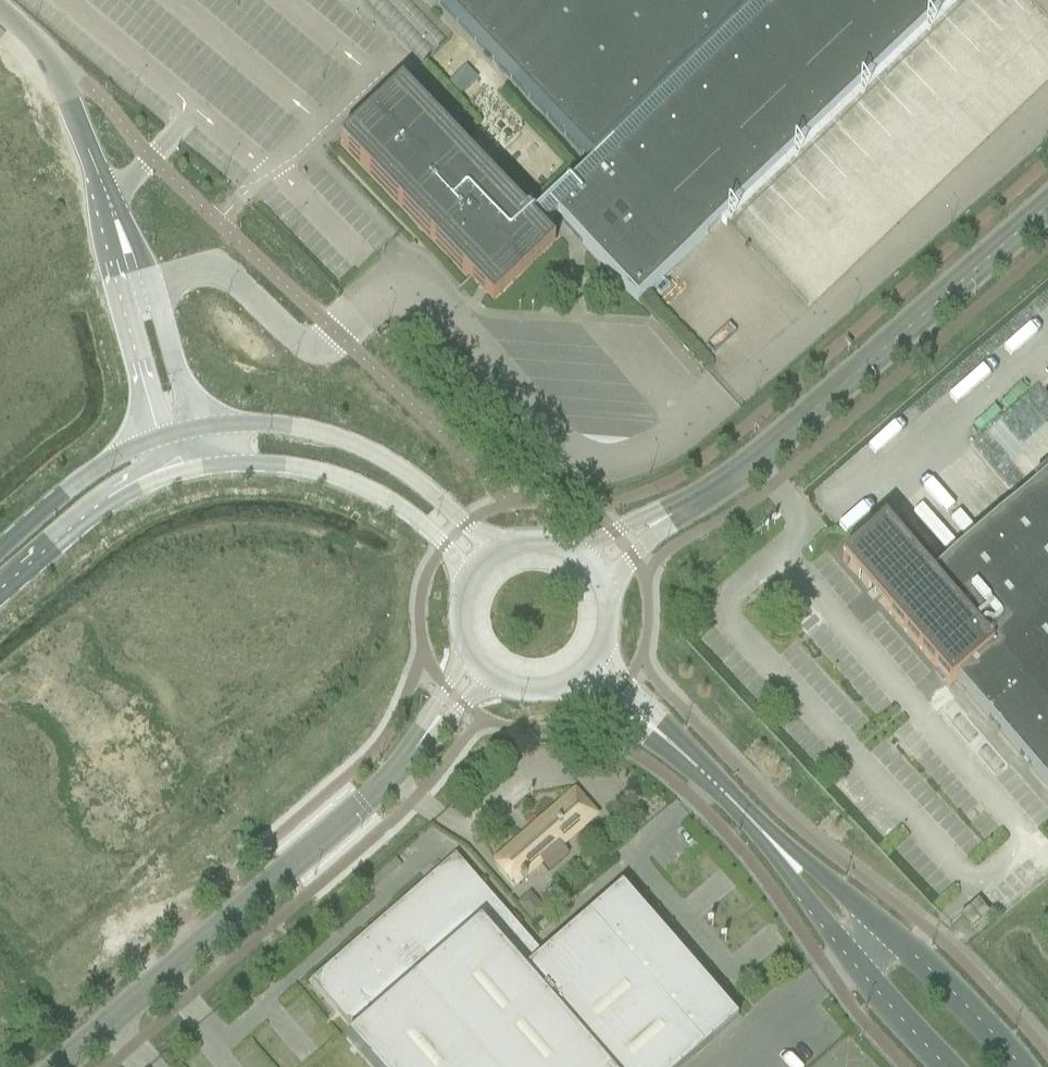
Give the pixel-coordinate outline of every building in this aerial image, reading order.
[(591,166),(531,223),(401,86),(340,144),(492,305),(554,246),(541,232),(556,218),(637,302),(955,0),(433,0),(591,166)] [(378,0),(365,0),(363,1),(422,64),(431,56),(378,0)] [(458,99),(477,81),(465,68),(446,87),(458,99)] [(890,127),(875,127),(873,168),(902,169),(901,174),(911,175),(914,127),(890,126),(890,127)] [(866,249),(920,198),(899,176),(888,187),(890,189),(875,202),(890,219),(878,230),(867,218),(851,233),(866,249)] [(796,276),(839,274),(839,255),(837,255),(836,240),(811,241),(810,227),(796,228),(797,238),(792,238),(792,250),(777,251),(778,268),(786,268),(785,265),(796,264),(796,276)] [(930,578),(884,525),(842,562),(950,687),(956,682),(1047,790),(1047,476),(930,578)] [(493,863),(508,880),(514,887),(540,864),(548,872),(567,855),(560,846),(595,817),(574,793),(493,863)] [(450,862),(453,865),(439,877),(436,874),(311,983),(355,1033),(347,1040),(371,1066),(684,1066),(737,1021),(693,970),(687,975),(674,960),(680,955),(621,888),(538,960),(528,947),(531,945),(455,857),(450,862)] [(960,917),(961,919),(971,931),(988,916),(977,903),(960,917)]
